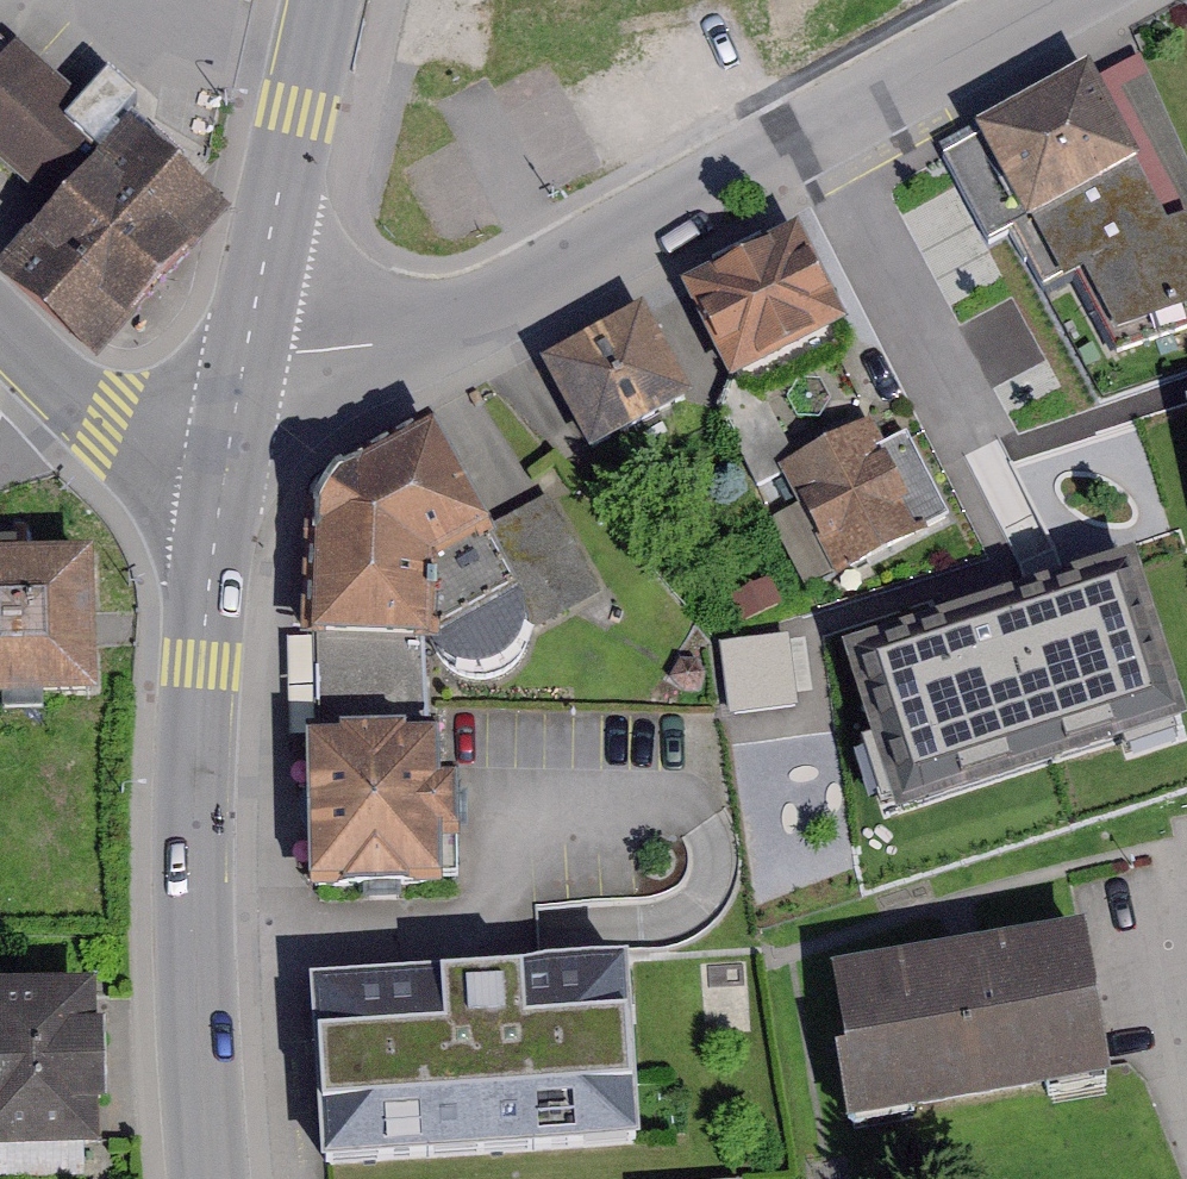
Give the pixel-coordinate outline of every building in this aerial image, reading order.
[(27,43),(0,74),(0,159),(65,215),(13,276),(119,367),(200,274),(171,249),(211,201),(27,43)] [(946,153),(989,239),(1016,227),(1051,296),(1075,284),(1111,353),(1186,318),(1186,221),(1171,227),(1087,75),(946,153)] [(799,230),(684,288),(732,382),(847,324),(799,230)] [(642,315),(546,370),(593,452),(689,398),(642,315)] [(873,423),(783,470),(839,577),(950,519),(906,436),(885,447),(873,423)] [(487,530),(434,436),(347,478),(317,511),(308,644),(318,644),(418,648),(430,650),(450,666),(468,673),(493,671),(508,663),(519,651),(527,630),(527,614),(522,591),(487,530)] [(548,499),(487,530),(522,591),(527,614),(527,630),(597,593),(548,499)] [(0,540),(0,693),(105,692),(103,539),(0,540)] [(909,651),(960,802),(1186,726),(1186,595),(1176,562),(909,651)] [(733,619),(742,688),(806,680),(797,611),(733,619)] [(430,650),(318,644),(319,738),(427,738),(430,650)] [(683,659),(671,678),(682,694),(699,691),(706,675),(698,661),(683,659)] [(319,738),(307,738),(307,899),(443,899),(443,839),(459,839),(459,784),(439,784),(438,738),(427,738),(319,738)] [(964,951),(830,973),(856,1124),(1109,1081),(1083,930),(964,951)] [(628,964),(310,989),(325,1174),(643,1148),(628,964)] [(0,974),(0,1146),(103,1142),(96,971),(0,974)]
